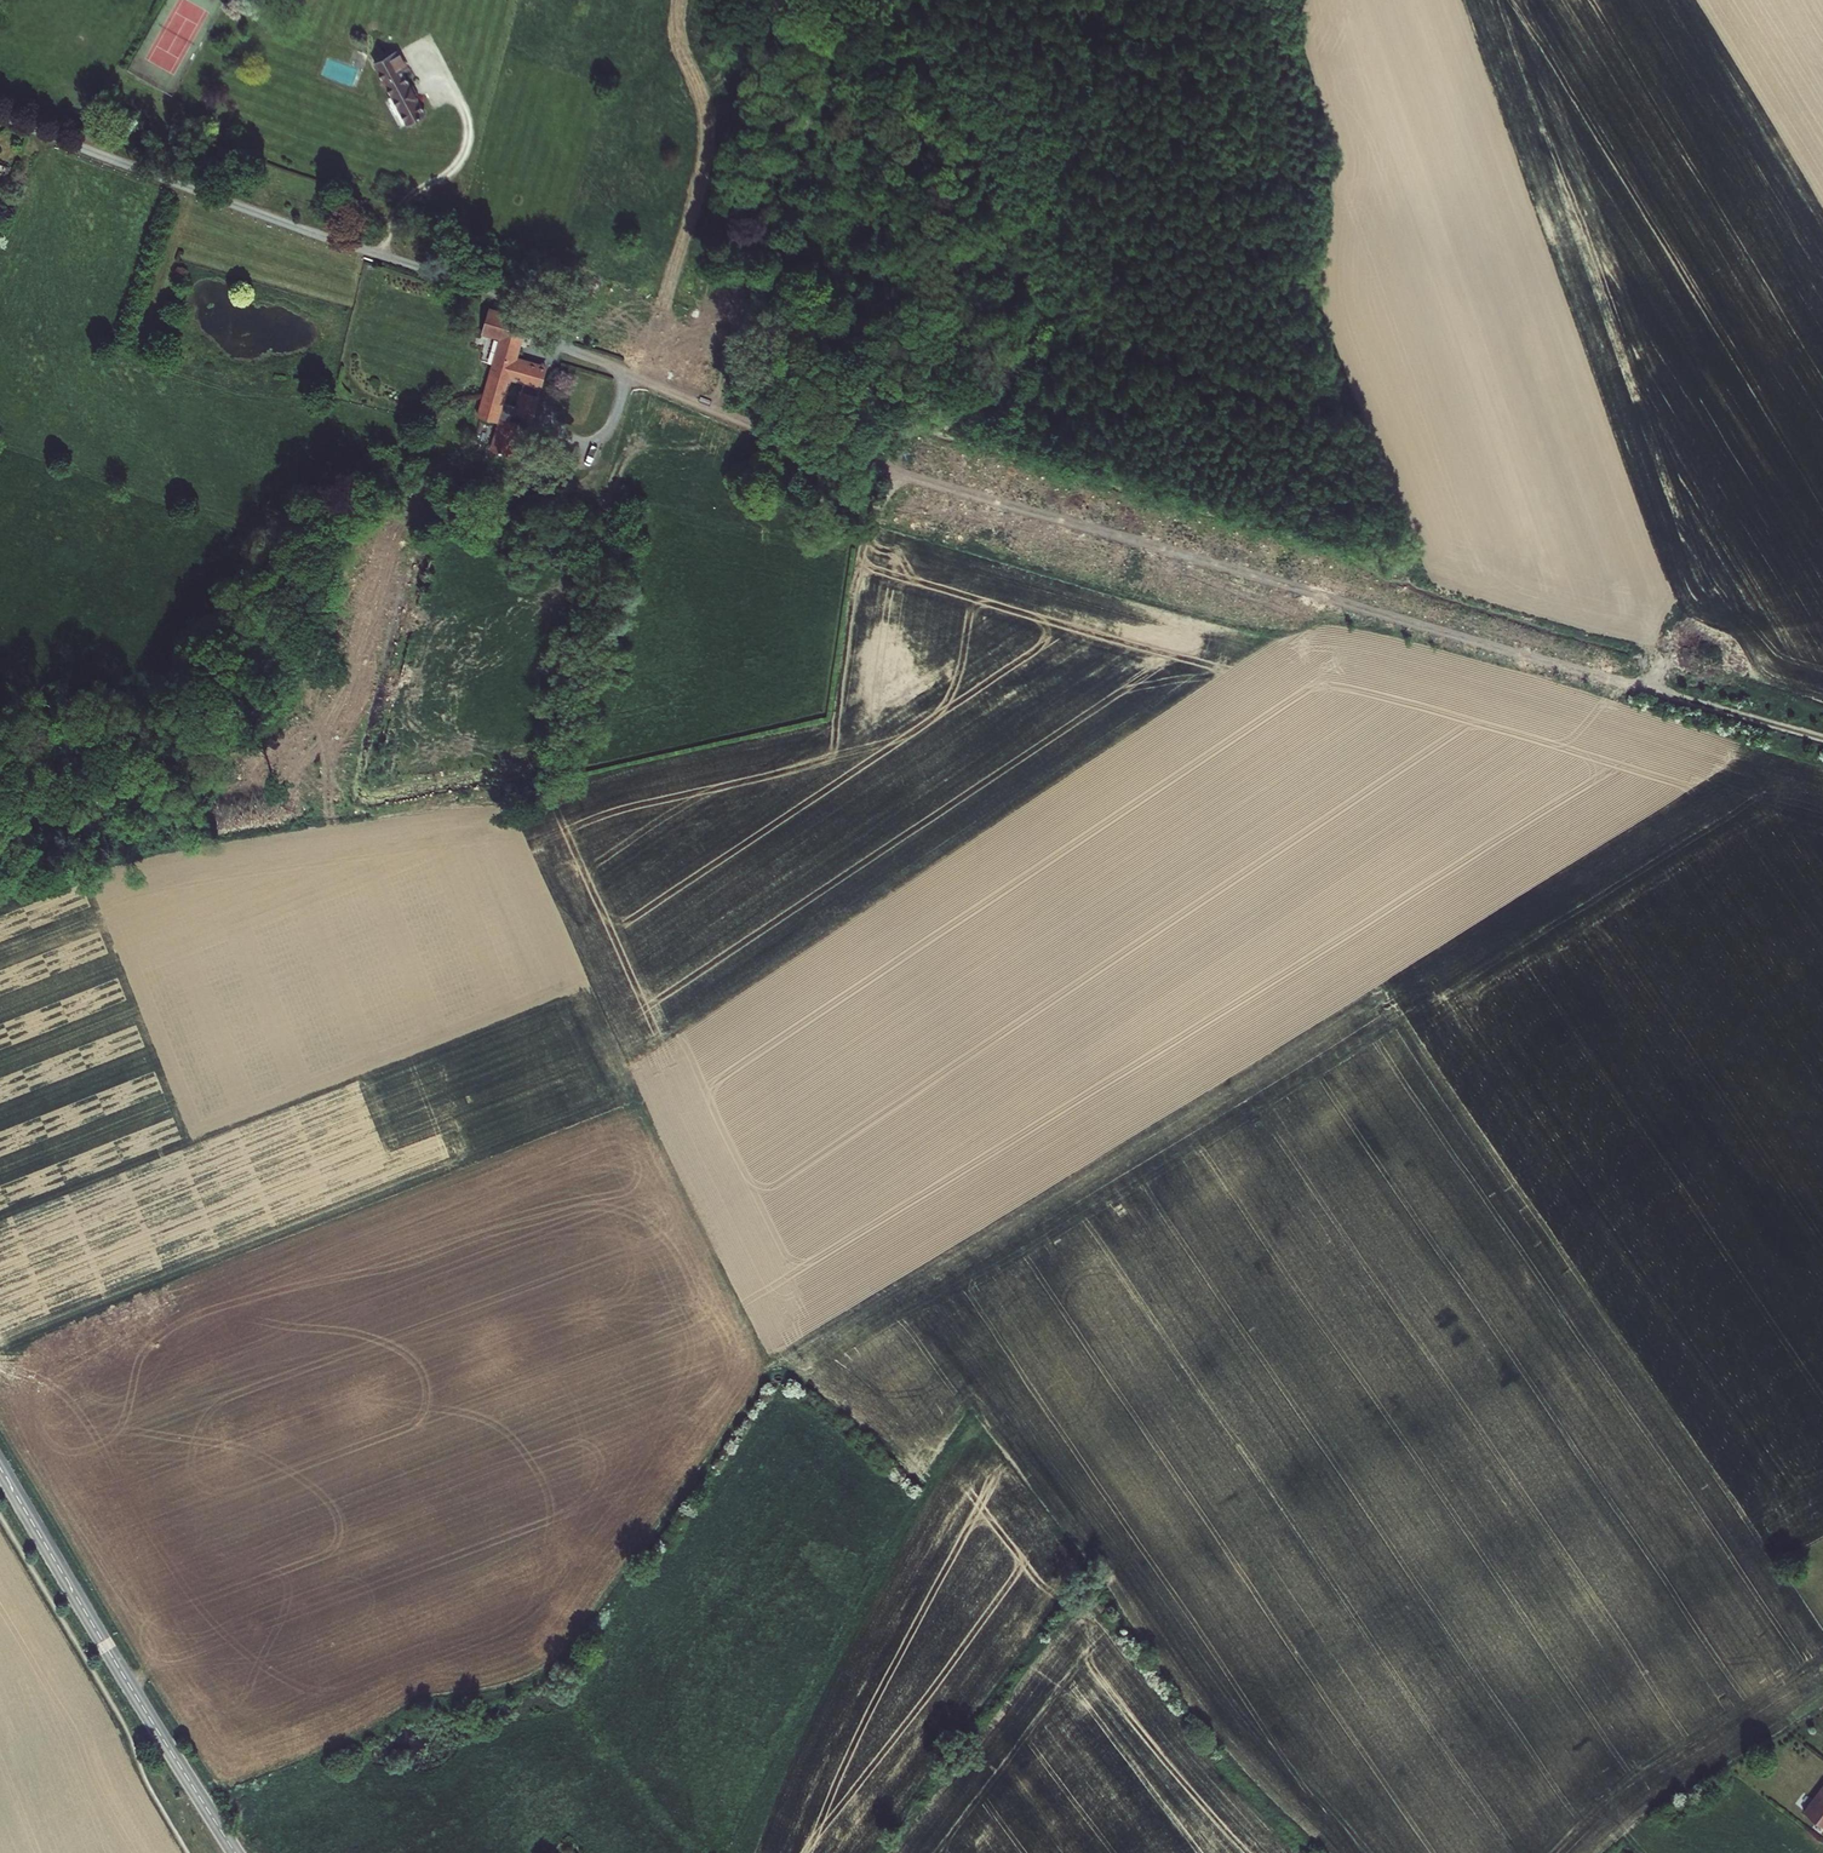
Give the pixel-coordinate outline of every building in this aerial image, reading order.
[(407,69),(399,52),(375,63),(403,123),(421,114),(401,72),(407,69)] [(505,327),(508,317),(490,311),(482,334),(501,340),(491,375),(511,381),(541,390),(549,365),(520,356),(527,334),(505,327)] [(491,375),(480,416),(501,421),(492,452),(511,457),(520,424),(510,421),(511,416),(534,422),(541,397),(520,392),(516,408),(505,405),(511,381),(491,375)] [(1804,1813),(1822,1827),(1822,1788),(1804,1813)]
